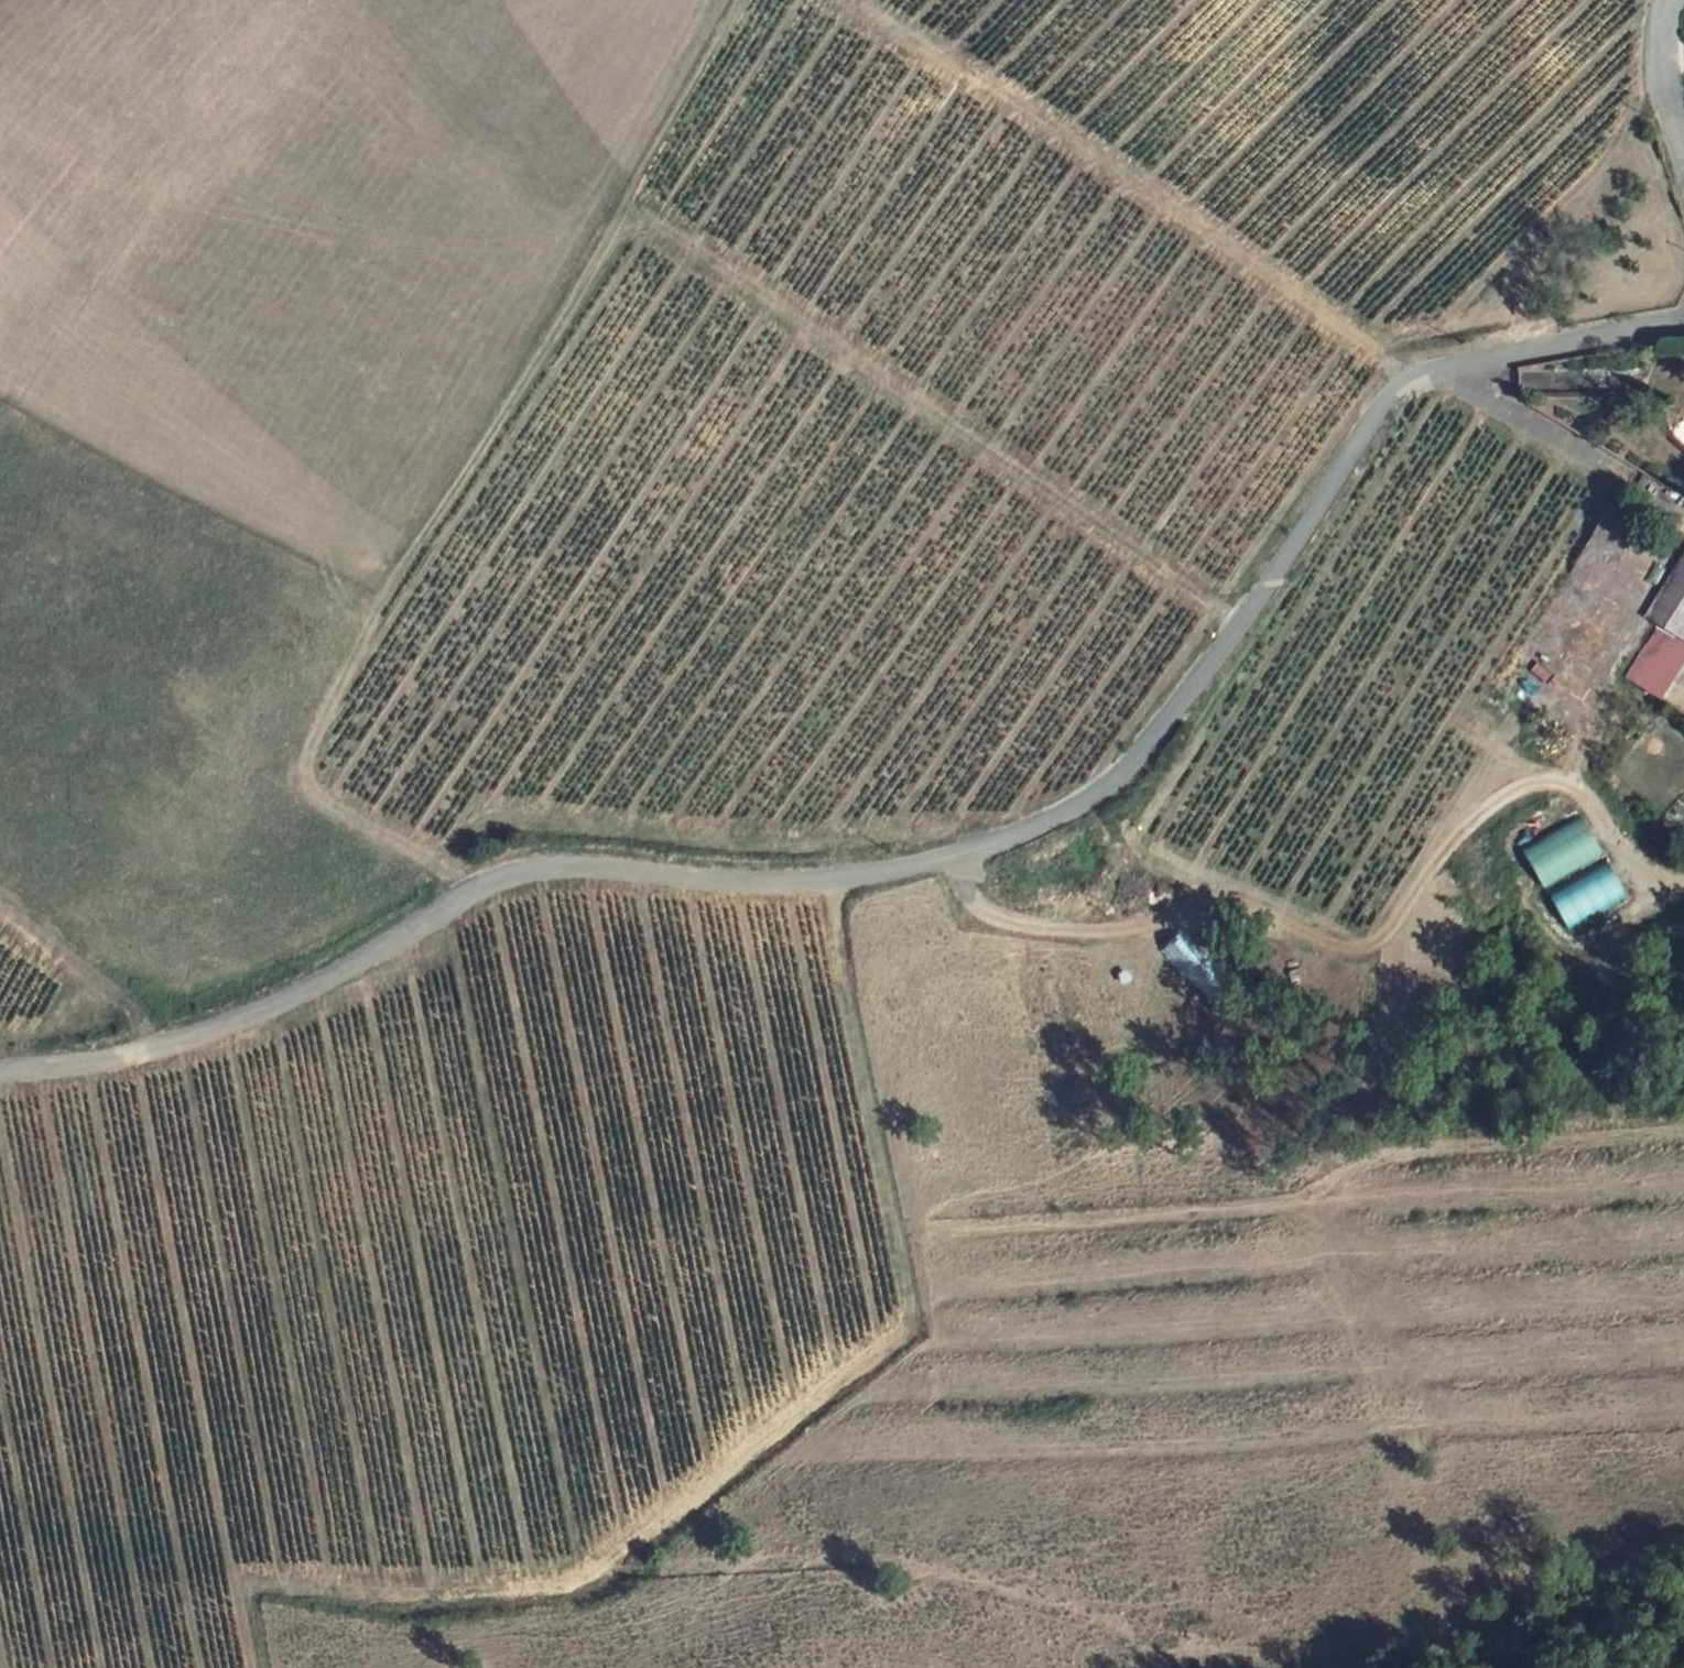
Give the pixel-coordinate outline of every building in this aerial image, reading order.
[(1645,616),(1660,625),(1682,639),(1683,637),(1683,554),(1645,616)] [(1683,660),(1683,640),(1682,639),(1660,625),(1627,677),(1660,698),(1683,660)] [(1545,889),(1603,854),(1579,815),(1521,849),(1545,889)] [(1606,861),(1549,894),(1569,929),(1626,896),(1606,861)]
